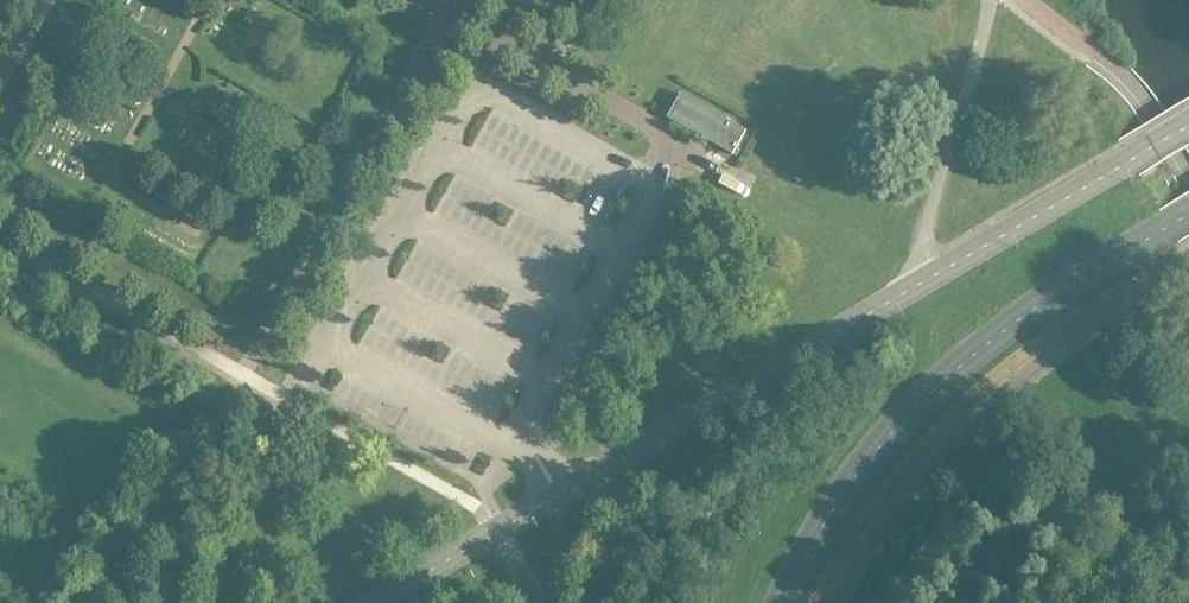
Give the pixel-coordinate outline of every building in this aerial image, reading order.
[(679,94),(665,118),(709,142),(731,155),(744,131),(679,94)]
